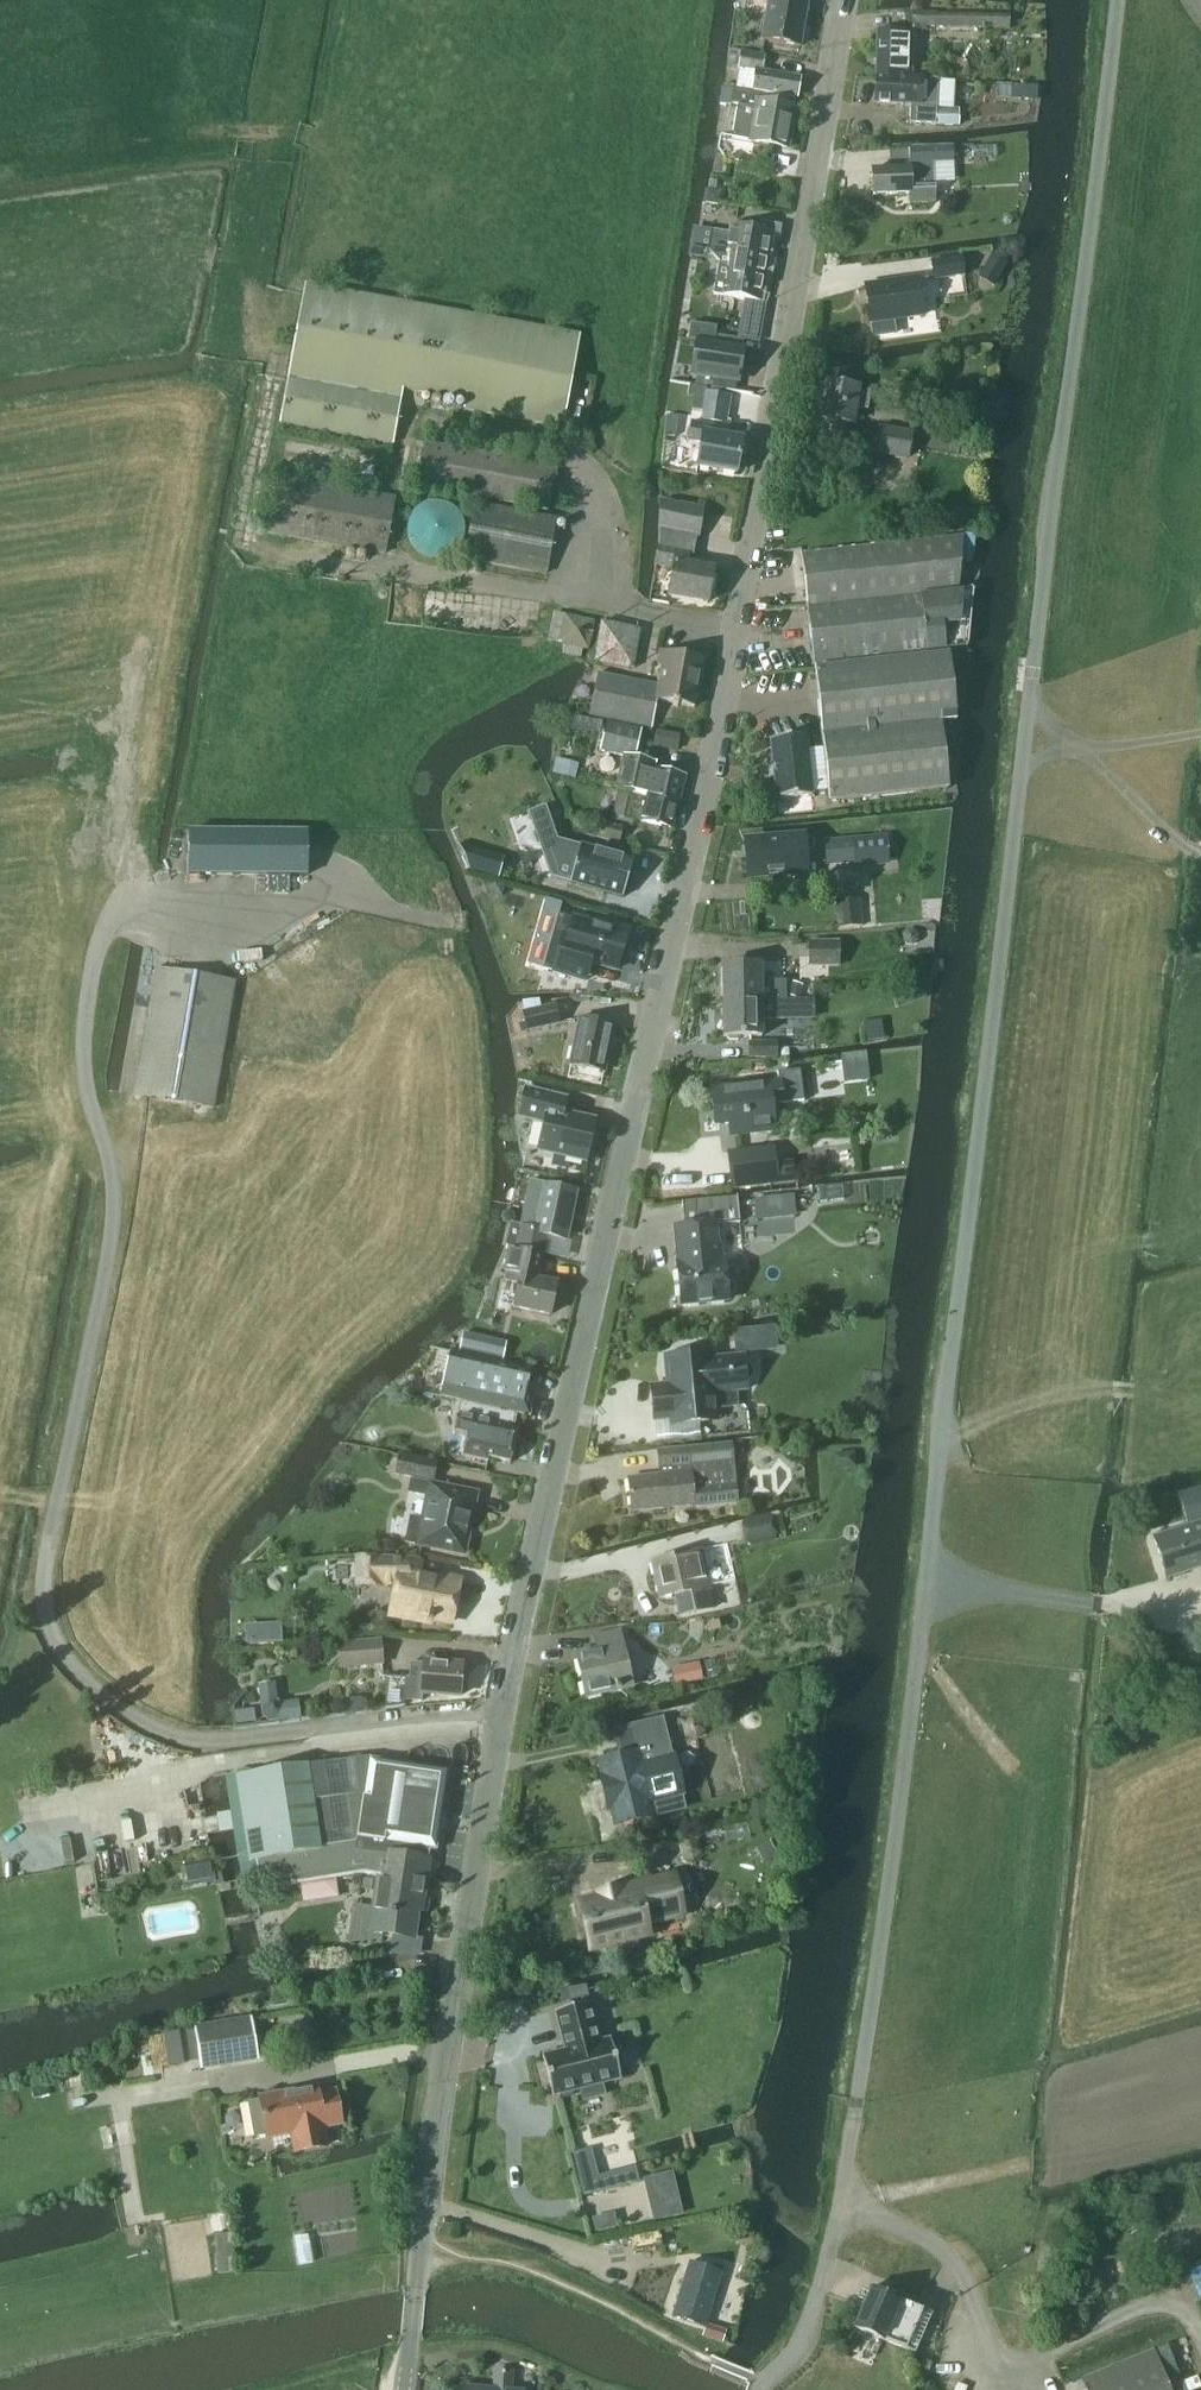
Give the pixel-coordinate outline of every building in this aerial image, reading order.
[(760,40),(800,47),(809,0),(768,0),(760,40)] [(912,14),(912,27),(938,28),(983,28),(983,24),(994,24),(995,28),(1005,28),(1005,30),(1010,30),(1009,16),(983,15),(912,14)] [(877,76),(913,77),(914,31),(878,30),(877,76)] [(752,92),(760,93),(797,99),(801,78),(763,71),(765,55),(741,52),(738,68),(755,71),(752,92)] [(877,76),(876,102),(912,104),(911,111),(910,124),(959,127),(960,111),(954,110),(956,82),(937,81),(937,79),(922,79),(913,78),(913,77),(877,76)] [(1033,100),(1034,86),(1014,85),(1014,99),(1033,100)] [(732,103),(736,104),(731,137),(747,139),(747,141),(789,149),(796,107),(760,101),(760,93),(752,92),(733,90),(732,103)] [(909,148),(909,165),(934,165),(935,165),(953,165),(954,165),(954,154),(954,148),(954,147),(909,148)] [(909,168),(872,168),(872,196),(874,196),(910,195),(910,203),(911,203),(935,203),(935,183),(934,168),(934,165),(909,165),(909,168)] [(722,192),(709,189),(706,203),(719,205),(722,192)] [(712,230),(709,253),(719,262),(713,294),(763,302),(768,270),(773,270),(776,261),(771,257),(774,237),(779,237),(781,226),(760,223),(758,231),(730,225),(728,233),(712,230)] [(993,254),(984,270),(999,279),(1008,263),(993,254)] [(965,276),(962,259),(962,257),(930,261),(933,280),(965,276)] [(920,276),(865,286),(870,323),(873,322),(875,337),(896,334),(894,320),(927,315),(920,276)] [(565,428),(574,376),(581,333),(306,284),(281,425),(393,445),(403,391),(467,402),(465,410),(565,428)] [(715,336),(716,327),(691,323),(688,340),(700,342),(714,344),(715,336)] [(697,376),(695,385),(713,388),(714,378),(738,382),(743,348),(714,344),(700,342),(695,375),(697,376)] [(868,410),(871,392),(861,391),(861,388),(825,383),(819,419),(854,425),(858,409),(868,410)] [(702,419),(727,423),(731,395),(705,391),(702,419)] [(738,475),(745,439),(728,436),(730,428),(712,425),(693,421),(691,421),(687,441),(700,442),(697,468),(738,475)] [(908,460),(913,431),(878,426),(874,455),(908,460)] [(425,438),(417,485),(549,509),(557,464),(425,438)] [(385,555),(396,497),(277,475),(266,534),(385,555)] [(465,532),(465,529),(465,527),(464,524),(464,522),(463,520),(462,517),(461,515),(460,513),(458,511),(456,509),(455,507),(453,506),(450,505),(448,503),(446,502),(441,501),(439,501),(436,501),(431,501),(429,502),(424,503),(422,505),(420,506),(418,507),(416,509),(414,511),(413,513),(411,515),(410,517),(409,520),(408,522),(408,525),(408,527),(407,529),(408,532),(408,534),(408,537),(409,539),(410,542),(411,544),(413,546),(414,548),(416,550),(418,551),(422,554),(426,556),(429,557),(431,558),(436,558),(441,558),(444,557),(448,556),(450,554),(453,553),(455,551),(456,550),(458,548),(460,546),(461,544),(462,542),(463,539),(464,537),(464,534),(465,532)] [(698,538),(702,509),(659,502),(658,531),(660,531),(659,550),(657,549),(654,566),(672,569),(668,597),(708,603),(714,569),(689,564),(693,537),(698,538)] [(546,575),(557,517),(475,503),(465,560),(546,575)] [(969,506),(941,507),(942,531),(970,530),(969,506)] [(959,591),(964,536),(801,554),(814,664),(967,648),(973,589),(959,591)] [(695,709),(703,659),(659,650),(656,666),(660,670),(658,684),(598,672),(589,717),(651,729),(657,701),(695,709)] [(949,789),(941,723),(957,722),(950,652),(814,667),(829,802),(949,789)] [(636,757),(641,731),(608,723),(601,751),(622,756),(635,760),(636,757)] [(677,751),(680,736),(656,731),(653,747),(677,751)] [(805,737),(769,740),(776,800),(811,796),(805,737)] [(622,756),(616,788),(619,789),(678,802),(684,777),(656,770),(657,762),(636,757),(635,760),(622,756)] [(576,779),(579,764),(557,759),(553,773),(576,779)] [(614,814),(624,817),(672,828),(678,802),(619,789),(614,814)] [(545,807),(529,813),(551,877),(623,897),(633,861),(557,840),(545,807)] [(599,821),(595,837),(619,843),(623,828),(599,821)] [(189,875),(307,875),(308,832),(190,832),(189,875)] [(885,836),(852,839),(854,869),(888,866),(885,836)] [(813,839),(746,844),(748,875),(807,871),(806,852),(814,851),(813,839)] [(498,878),(491,855),(459,846),(469,870),(486,875),(498,878)] [(838,929),(864,927),(861,898),(836,900),(838,929)] [(559,915),(544,970),(580,980),(585,961),(590,963),(617,970),(627,934),(559,915)] [(902,934),(903,941),(907,945),(913,945),(918,942),(919,934),(914,929),(908,929),(902,934)] [(839,967),(839,942),(808,941),(809,967),(839,967)] [(722,967),(723,1002),(787,1001),(786,980),(763,981),(763,966),(722,967)] [(155,968),(134,1096),(215,1109),(237,982),(155,968)] [(787,1001),(723,1002),(723,1037),(764,1038),(764,1021),(814,1020),(814,1001),(787,1001)] [(526,1034),(561,1026),(556,1006),(522,1013),(526,1034)] [(605,1074),(611,1046),(615,1026),(579,1018),(569,1065),(605,1074)] [(777,1059),(777,1046),(777,1042),(748,1042),(748,1058),(777,1059)] [(779,1081),(712,1089),(716,1128),(730,1126),(732,1135),(774,1130),(770,1098),(781,1096),(782,1104),(804,1101),(800,1070),(778,1073),(779,1081)] [(521,1103),(518,1118),(523,1119),(545,1125),(539,1149),(584,1161),(594,1120),(562,1112),(565,1099),(525,1089),(521,1103)] [(795,1182),(792,1161),(774,1163),(772,1149),(730,1154),(734,1182),(768,1177),(769,1185),(795,1182)] [(511,1224),(506,1247),(510,1248),(540,1254),(546,1255),(549,1238),(567,1242),(578,1191),(542,1183),(542,1184),(530,1182),(521,1226),(511,1224)] [(728,1300),(728,1297),(730,1297),(731,1296),(732,1296),(733,1294),(734,1293),(734,1292),(735,1290),(735,1288),(734,1287),(734,1286),(733,1285),(732,1284),(731,1283),(729,1282),(727,1282),(725,1260),(720,1260),(717,1225),(740,1223),(740,1221),(738,1197),(682,1202),(684,1227),(687,1263),(677,1264),(681,1304),(728,1300)] [(758,1223),(777,1221),(775,1199),(756,1201),(758,1223)] [(551,1316),(559,1283),(535,1278),(540,1254),(510,1248),(505,1273),(519,1276),(514,1308),(551,1316)] [(485,1359),(489,1339),(464,1333),(460,1353),(485,1359)] [(451,1353),(441,1397),(461,1402),(461,1401),(518,1414),(528,1416),(533,1398),(527,1397),(532,1370),(451,1353)] [(747,1391),(746,1380),(749,1380),(752,1376),(752,1372),(751,1368),(747,1365),(744,1365),(743,1356),(713,1359),(712,1354),(665,1359),(667,1386),(652,1387),(655,1422),(670,1420),(671,1426),(718,1422),(717,1409),(737,1407),(736,1392),(747,1391)] [(511,1463),(519,1429),(515,1428),(518,1414),(461,1401),(461,1402),(455,1426),(469,1430),(463,1456),(489,1462),(490,1458),(511,1463)] [(381,1432),(378,1428),(374,1426),(367,1428),(365,1432),(364,1437),(367,1442),(372,1443),(377,1442),(381,1437),(381,1432)] [(631,1512),(738,1502),(732,1445),(658,1452),(659,1476),(628,1479),(631,1512)] [(432,1483),(437,1464),(400,1456),(396,1476),(432,1483)] [(410,1517),(405,1542),(418,1545),(465,1554),(477,1494),(412,1481),(409,1493),(428,1496),(423,1519),(410,1517)] [(1188,1526),(1153,1537),(1165,1578),(1200,1567),(1200,1491),(1200,1488),(1178,1495),(1188,1526)] [(745,1544),(778,1536),(773,1516),(740,1524),(745,1544)] [(717,1611),(703,1549),(652,1562),(660,1602),(677,1597),(681,1619),(717,1611)] [(452,1622),(461,1582),(420,1573),(419,1559),(358,1559),(359,1587),(398,1587),(393,1617),(419,1621),(420,1614),(430,1616),(429,1620),(434,1620),(434,1619),(452,1622)] [(281,1641),(280,1624),(246,1626),(247,1642),(281,1641)] [(585,1698),(633,1687),(621,1633),(594,1638),(597,1653),(577,1655),(585,1698)] [(339,1670),(384,1666),(383,1642),(337,1645),(339,1670)] [(700,1662),(671,1668),(675,1687),(704,1681),(700,1664),(700,1662)] [(463,1667),(422,1663),(422,1664),(411,1663),(409,1677),(406,1677),(404,1700),(422,1702),(423,1695),(460,1697),(463,1667)] [(274,1684),(260,1685),(264,1715),(270,1719),(300,1716),(298,1703),(282,1705),(276,1700),(274,1684)] [(255,1720),(254,1709),(235,1712),(237,1723),(255,1720)] [(696,1741),(705,1732),(702,1719),(689,1718),(682,1726),(684,1737),(696,1741)] [(620,1757),(599,1762),(602,1776),(601,1777),(602,1781),(608,1805),(609,1810),(613,1826),(614,1825),(616,1825),(618,1824),(685,1808),(682,1796),(683,1796),(680,1785),(682,1781),(683,1776),(681,1772),(679,1768),(675,1765),(673,1755),(671,1755),(662,1719),(628,1727),(629,1728),(630,1728),(630,1729),(631,1729),(637,1751),(636,1751),(636,1752),(635,1752),(635,1753),(623,1756),(623,1755),(620,1756),(620,1757)] [(250,1862),(256,1861),(259,1883),(290,1877),(291,1885),(365,1873),(379,1875),(388,1877),(391,1856),(428,1861),(430,1850),(437,1851),(442,1821),(450,1770),(369,1758),(237,1777),(250,1862)] [(680,1859),(692,1863),(702,1856),(700,1844),(688,1840),(679,1847),(680,1859)] [(762,1846),(770,1861),(778,1857),(770,1842),(762,1846)] [(379,1875),(371,1933),(410,1938),(417,1886),(424,1887),(428,1861),(391,1856),(388,1877),(379,1875)] [(599,1899),(579,1903),(591,1949),(610,1945),(612,1954),(638,1948),(636,1938),(649,1935),(646,1923),(675,1915),(666,1880),(674,1878),(674,1877),(621,1889),(615,1891),(616,1895),(599,1899)] [(564,2049),(543,2055),(554,2097),(581,2090),(584,2101),(606,2095),(603,2084),(621,2080),(610,2038),(600,2040),(590,2003),(555,2012),(564,2049)] [(251,2017),(193,2026),(200,2070),(257,2061),(251,2017)] [(167,2066),(184,2063),(179,2032),(163,2035),(167,2066)] [(261,2100),(249,2103),(255,2137),(267,2134),(268,2138),(292,2133),(295,2152),(313,2149),(317,2148),(327,2146),(324,2128),(341,2125),(335,2092),(287,2100),(286,2093),(260,2098),(261,2100)] [(638,2181),(634,2168),(597,2177),(590,2150),(575,2154),(585,2194),(638,2181)] [(704,2327),(722,2272),(690,2260),(673,2316),(704,2327)] [(870,2287),(853,2327),(886,2340),(901,2347),(916,2353),(933,2313),(921,2308),(916,2306),(902,2301),(870,2287)] [(731,2323),(737,2302),(723,2297),(717,2318),(731,2323)] [(1155,2350),(1082,2379),(1087,2389),(1171,2389),(1155,2350)] [(513,2372),(497,2370),(495,2389),(463,2386),(463,2389),(512,2389),(513,2372)]
